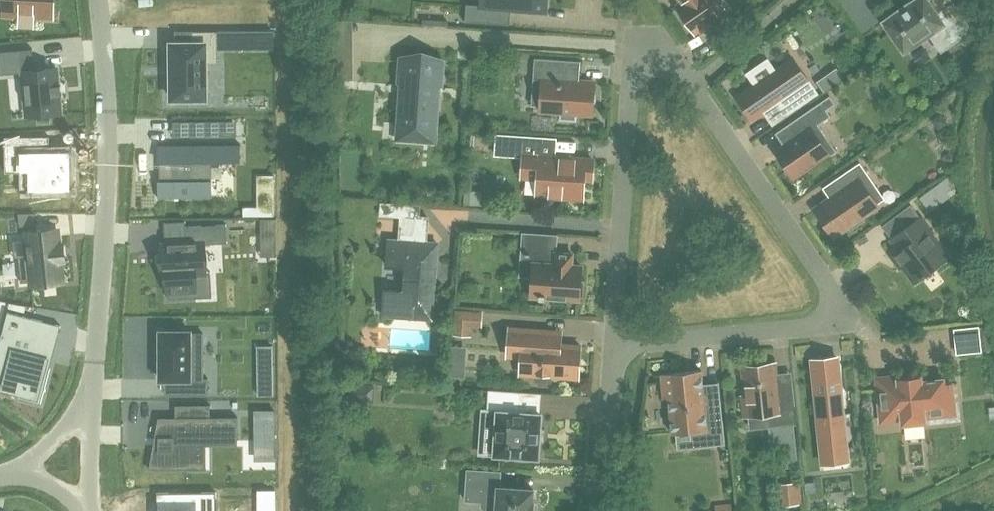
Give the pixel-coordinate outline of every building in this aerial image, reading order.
[(1,15),(20,16),(21,16),(21,10),(33,11),(33,17),(35,17),(54,18),(54,0),(2,0),(2,9),(1,15)] [(493,5),(467,3),(465,21),(510,24),(512,8),(546,11),(547,0),(494,0),(493,5)] [(682,3),(677,6),(695,33),(700,29),(702,33),(717,23),(715,19),(732,8),(726,0),(680,0),(682,3)] [(928,0),(914,0),(910,3),(909,3),(898,11),(886,20),(885,19),(884,20),(885,22),(904,49),(903,49),(904,51),(906,50),(906,49),(929,33),(942,51),(973,30),(953,2),(937,13),(928,0)] [(171,63),(171,78),(172,78),(172,98),(206,98),(206,62),(218,62),(218,30),(194,31),(194,43),(176,43),(172,43),(172,63),(171,63)] [(254,30),(254,48),(274,48),(274,30),(254,30)] [(0,51),(0,72),(0,74),(10,73),(23,72),(25,93),(27,115),(61,112),(59,94),(59,86),(57,67),(35,69),(33,69),(31,51),(31,48),(12,50),(11,50),(0,51)] [(754,118),(764,112),(780,100),(787,110),(815,91),(792,57),(774,70),(768,61),(769,61),(768,60),(749,73),(750,74),(756,82),(738,94),(739,95),(741,99),(751,114),(754,117),(754,118)] [(542,81),(541,105),(540,110),(561,112),(560,119),(577,120),(577,113),(593,114),(594,99),(596,99),(596,98),(594,98),(595,82),(594,81),(594,83),(579,82),(581,61),(535,58),(533,83),(535,83),(535,81),(542,81)] [(405,60),(400,125),(434,127),(438,63),(405,60)] [(837,67),(827,74),(834,84),(844,77),(837,67)] [(795,138),(784,145),(776,151),(794,177),(829,153),(822,143),(826,141),(827,136),(819,124),(831,115),(827,109),(836,103),(830,95),(786,125),(795,138)] [(932,119),(938,129),(949,122),(942,112),(932,119)] [(189,121),(189,122),(190,122),(190,135),(220,134),(220,122),(221,122),(221,120),(189,121)] [(594,159),(555,157),(535,155),(536,138),(540,139),(540,137),(497,135),(496,154),(524,156),(523,169),(539,170),(538,183),(537,195),(583,198),(584,179),(592,179),(594,159)] [(28,136),(6,137),(6,152),(20,152),(21,172),(33,172),(33,190),(73,189),(72,165),(66,165),(66,149),(65,149),(51,150),(28,150),(28,136)] [(160,181),(160,197),(212,197),(212,161),(240,161),(240,144),(160,145),(160,161),(161,161),(166,161),(166,181),(161,181),(160,181)] [(861,180),(869,175),(860,162),(839,176),(847,187),(816,209),(834,235),(848,225),(851,229),(865,220),(862,216),(878,205),(861,180)] [(951,174),(920,197),(927,206),(932,203),(935,208),(951,196),(948,191),(958,183),(951,174)] [(259,175),(259,187),(275,187),(274,175),(259,175)] [(483,190),(465,189),(464,204),(482,205),(483,190)] [(398,215),(399,203),(383,202),(382,214),(398,215)] [(943,261),(925,238),(932,232),(923,220),(911,204),(882,226),(900,250),(893,256),(896,260),(898,259),(915,282),(943,261)] [(433,318),(438,244),(438,242),(427,242),(428,217),(402,215),(401,230),(405,230),(404,240),(389,239),(387,265),(406,266),(404,290),(385,289),(383,315),(433,318)] [(261,218),(261,233),(277,233),(277,218),(261,218)] [(166,242),(162,242),(164,274),(168,274),(169,291),(169,298),(196,296),(195,272),(206,272),(206,270),(204,242),(228,241),(227,222),(186,225),(185,225),(186,237),(166,238),(166,242)] [(29,256),(19,257),(22,282),(32,281),(32,283),(64,280),(62,260),(64,260),(62,243),(60,243),(59,230),(27,233),(27,238),(29,256)] [(573,253),(557,252),(552,252),(553,235),(557,235),(557,236),(558,236),(558,234),(523,232),(523,233),(524,232),(531,233),(529,252),(522,251),(521,251),(521,255),(522,252),(526,252),(526,254),(530,254),(530,252),(535,253),(532,296),(580,299),(580,296),(584,296),(586,279),(581,279),(582,266),(572,265),(573,253)] [(0,336),(0,354),(9,357),(4,378),(1,387),(19,392),(17,397),(34,401),(36,391),(41,393),(47,369),(43,368),(43,367),(43,366),(51,337),(36,333),(39,321),(39,319),(7,311),(0,336)] [(458,311),(457,325),(482,327),(482,313),(458,311)] [(562,331),(551,330),(510,327),(508,356),(522,357),(521,374),(536,375),(535,380),(551,382),(552,376),(579,378),(581,345),(561,343),(562,331)] [(160,348),(161,362),(161,379),(165,379),(183,379),(183,395),(209,395),(209,377),(205,377),(205,361),(204,361),(204,333),(191,333),(191,332),(191,331),(161,331),(161,348),(160,348)] [(847,450),(840,379),(838,356),(813,359),(822,452),(847,450)] [(772,427),(781,426),(792,425),(790,409),(796,408),(793,380),(777,382),(775,362),(743,366),(746,395),(744,395),(746,416),(770,413),(772,427)] [(259,371),(259,391),(274,391),(274,370),(259,371)] [(705,398),(704,383),(702,370),(662,374),(664,398),(669,397),(673,433),(696,431),(698,447),(725,444),(721,396),(705,398)] [(914,374),(901,376),(878,378),(882,421),(903,419),(904,423),(925,420),(925,416),(955,413),(952,384),(944,385),(943,379),(921,381),(921,377),(914,377),(914,374)] [(542,414),(540,413),(518,412),(519,392),(489,390),(487,428),(497,428),(495,454),(539,457),(540,442),(541,429),(542,414)] [(152,461),(151,469),(156,469),(156,470),(193,470),(193,441),(238,440),(238,417),(211,417),(211,404),(184,404),(184,417),(176,417),(159,417),(159,449),(154,450),(153,457),(152,457),(151,461),(152,461)] [(781,426),(772,427),(774,445),(796,442),(794,424),(797,424),(796,408),(790,409),(792,425),(781,426)] [(256,410),(257,458),(276,458),(275,410),(256,410)] [(466,500),(482,501),(482,506),(486,510),(533,510),(534,500),(533,500),(534,489),(500,486),(501,471),(468,468),(466,500)] [(785,506),(803,504),(801,481),(782,483),(785,506)] [(276,489),(259,489),(258,489),(258,510),(276,510),(276,489)] [(157,497),(163,497),(164,510),(216,510),(216,497),(217,497),(217,491),(157,492),(157,497)] [(716,503),(716,510),(734,510),(733,502),(716,503)]
